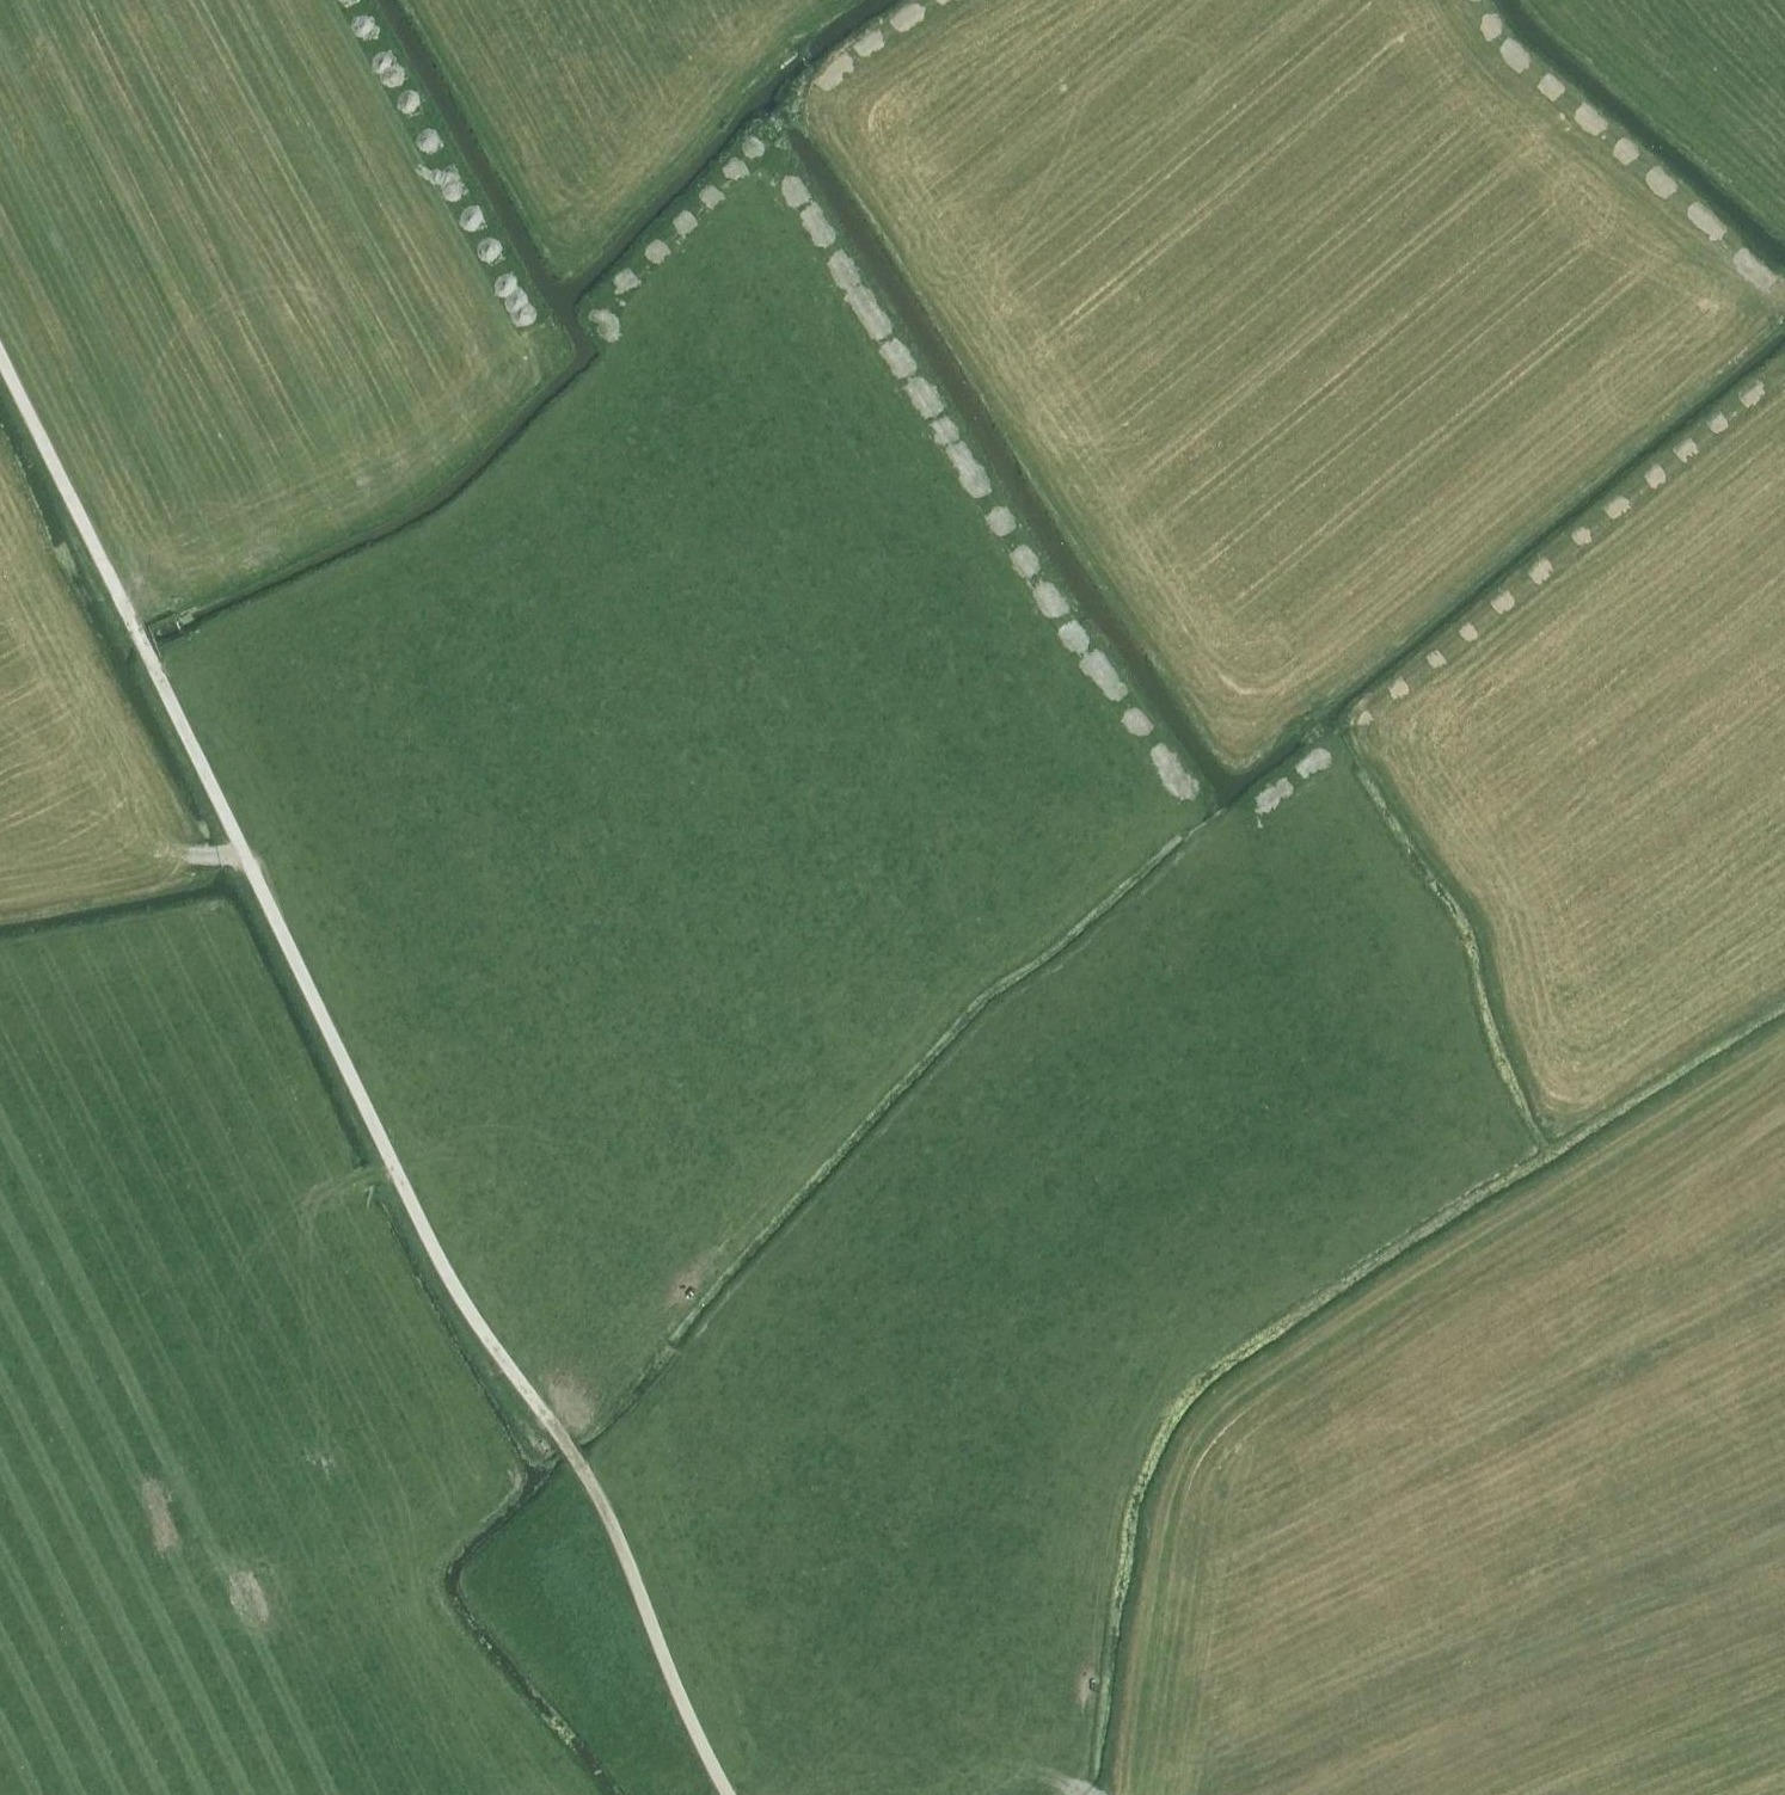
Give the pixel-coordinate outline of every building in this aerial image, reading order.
[(163,636),(182,629),(178,618),(159,625),(163,636)]
